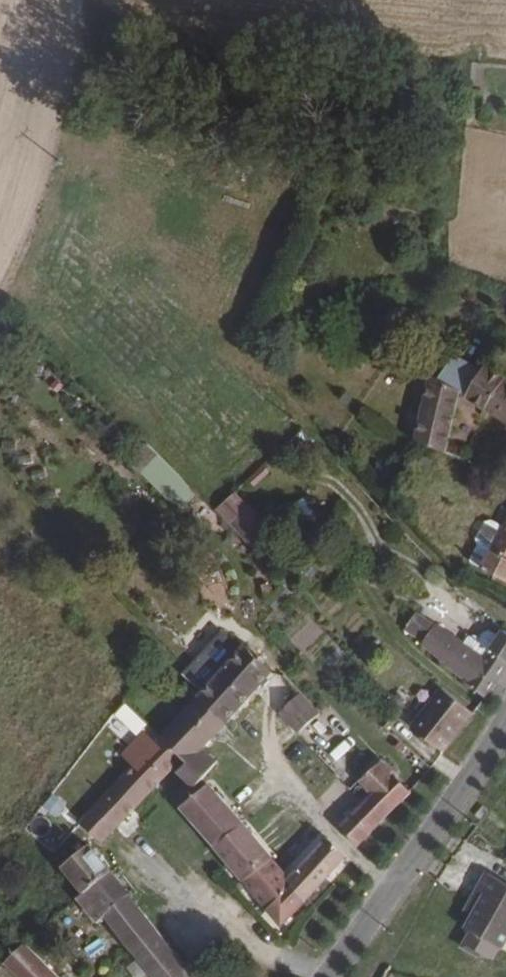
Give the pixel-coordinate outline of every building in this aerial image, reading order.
[(466,400),(482,371),(453,356),(439,381),(461,395),(461,398),(466,400)] [(485,366),(482,371),(466,400),(505,425),(505,379),(485,366)] [(439,381),(430,376),(415,441),(447,455),(461,398),(461,395),(439,381)] [(184,510),(198,496),(142,440),(123,460),(138,476),(141,474),(168,502),(184,510)] [(263,467),(248,481),(254,488),(270,474),(263,467)] [(289,552),(236,494),(217,511),(270,570),(289,552)] [(481,571),(503,528),(492,522),(484,524),(476,540),(478,547),(470,561),(470,564),(481,571)] [(503,528),(481,571),(505,584),(505,523),(503,528)] [(269,584),(261,587),(265,601),(273,598),(269,584)] [(422,647),(488,702),(505,675),(505,633),(504,631),(499,638),(486,659),(464,645),(463,644),(464,643),(436,625),(436,626),(417,614),(405,632),(417,640),(423,646),(422,647)] [(247,706),(273,676),(263,667),(257,661),(244,648),(242,650),(222,631),(181,676),(203,693),(197,700),(228,728),(247,706)] [(468,639),(464,645),(486,659),(499,638),(490,632),(484,634),(480,641),(475,637),(468,639)] [(259,659),(257,661),(263,667),(265,664),(259,659)] [(456,742),(476,717),(441,689),(410,728),(445,756),(456,742)] [(299,736),(321,715),(301,694),(279,715),(299,736)] [(178,775),(196,792),(213,771),(219,764),(204,753),(228,728),(197,700),(160,739),(183,762),(187,766),(178,775)] [(118,828),(183,762),(160,739),(111,794),(107,790),(93,805),(98,809),(118,828)] [(372,773),(359,784),(371,796),(342,829),(358,850),(391,816),(413,796),(394,776),(396,774),(378,757),(367,767),(372,773)] [(209,785),(179,810),(215,851),(245,827),(216,792),(209,785)] [(56,820),(67,806),(52,795),(41,809),(56,820)] [(488,812),(482,807),(475,816),(480,821),(488,812)] [(110,837),(118,828),(98,809),(85,823),(104,844),(110,837)] [(245,827),(215,851),(242,885),(243,884),(272,859),(259,841),(245,827)] [(328,839),(290,880),(287,883),(307,906),(331,880),(349,860),(328,839)] [(91,847),(60,871),(83,899),(76,902),(97,927),(105,920),(131,898),(131,897),(104,864),(91,847)] [(272,859),(243,884),(281,932),(297,916),(307,906),(287,883),(290,880),(272,859)] [(485,873),(474,892),(482,897),(471,917),(463,931),(468,934),(499,952),(501,953),(505,945),(505,885),(485,873)] [(482,897),(474,892),(463,912),(471,917),(482,897)] [(105,920),(151,976),(192,976),(131,898),(105,920)] [(468,934),(459,950),(478,960),(480,957),(493,963),(499,952),(468,934)] [(24,942),(3,963),(17,976),(60,976),(24,942)]
